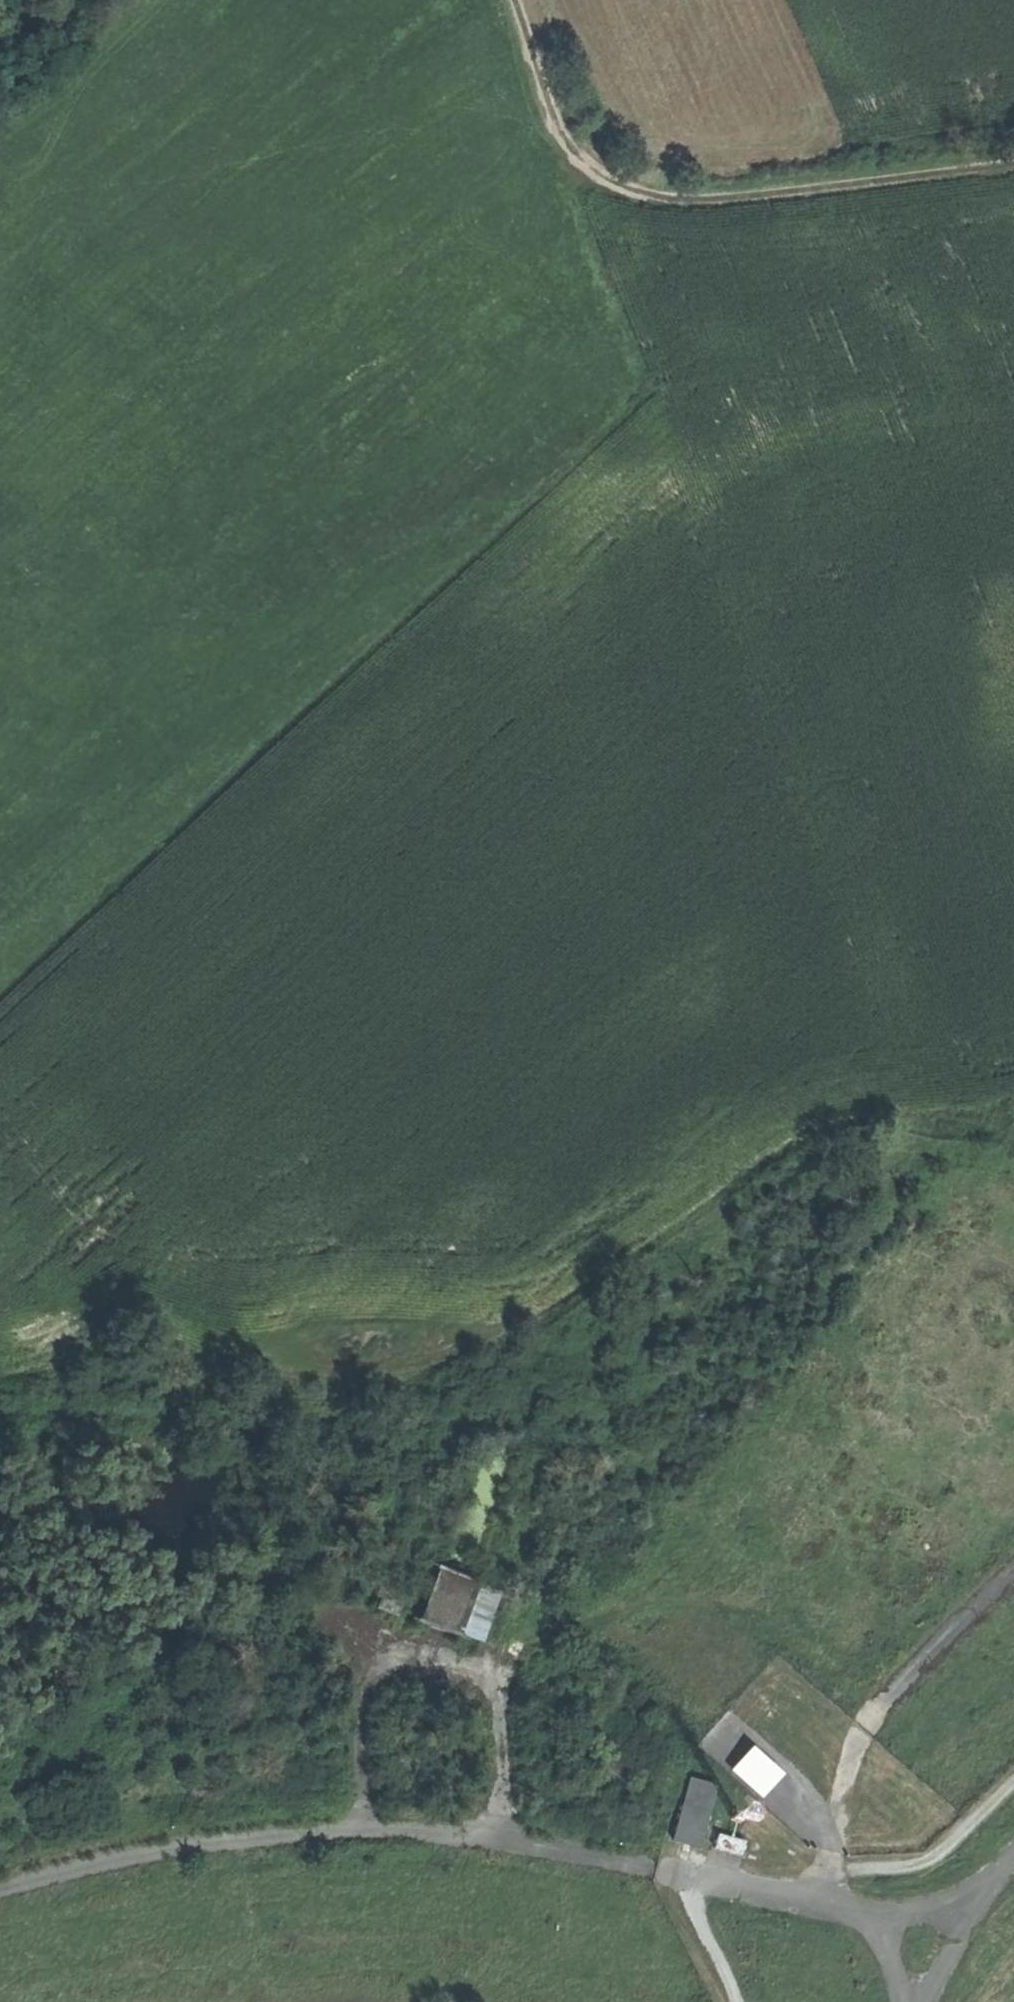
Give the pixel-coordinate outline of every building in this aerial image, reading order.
[(423,1620),(485,1642),(504,1590),(442,1568),(423,1620)] [(716,1791),(686,1782),(668,1846),(699,1854),(716,1791)]
